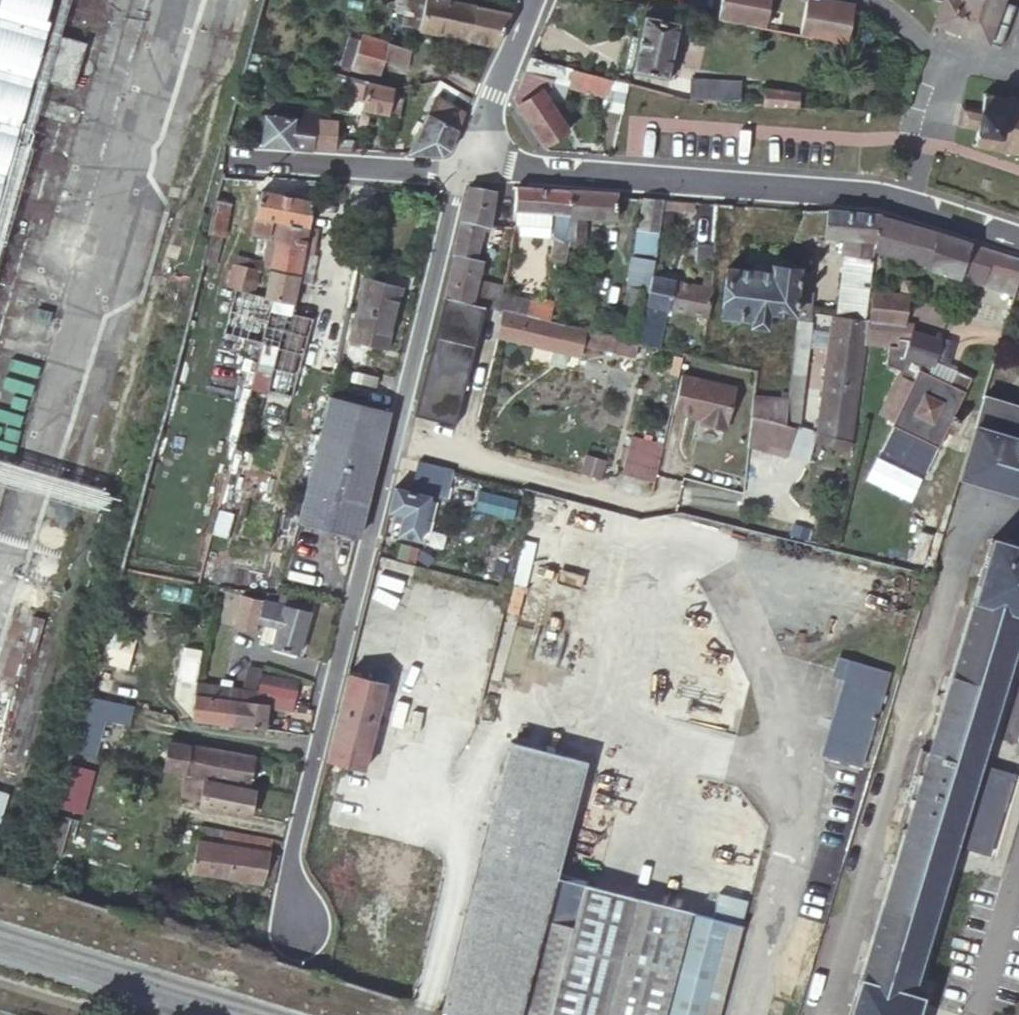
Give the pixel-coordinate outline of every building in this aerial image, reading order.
[(58,0),(0,0),(0,201),(58,0)] [(496,46),(510,14),(445,0),(414,0),(408,25),(496,46)] [(715,20),(762,30),(769,0),(720,0),(715,20)] [(932,24),(1001,46),(1016,5),(1002,0),(960,0),(959,4),(953,1),(950,0),(940,0),(939,4),(932,24)] [(843,48),(851,10),(819,3),(818,8),(803,4),(796,38),(843,48)] [(645,5),(644,11),(680,19),(681,13),(645,5)] [(628,57),(671,66),(680,19),(644,11),(640,31),(632,29),(628,57)] [(341,63),(353,65),(360,37),(349,34),(341,63)] [(360,37),(353,65),(380,73),(383,62),(405,67),(410,48),(361,35),(360,37)] [(63,36),(49,81),(72,88),(86,44),(63,36)] [(554,61),(530,57),(524,73),(552,76),(554,61)] [(552,76),(572,79),(573,70),(568,69),(568,63),(554,61),(552,76)] [(612,85),(614,70),(574,64),(573,70),(572,79),(612,85)] [(517,106),(544,144),(566,129),(544,95),(552,76),(524,73),(512,101),(517,106)] [(346,95),(362,100),(366,83),(367,79),(350,75),(347,87),(346,95)] [(361,106),(399,114),(402,98),(389,96),(391,88),(366,83),(362,100),(361,106)] [(751,88),(702,85),(701,100),(750,103),(751,88)] [(799,92),(763,90),(762,104),(798,106),(799,92)] [(977,132),(974,143),(970,145),(973,149),(978,145),(1005,151),(1005,155),(1011,156),(1012,152),(1018,153),(1018,98),(1015,98),(1014,102),(988,97),(985,91),(982,94),(983,98),(980,114),(977,132)] [(433,97),(407,153),(443,155),(452,148),(466,114),(433,97)] [(314,150),(315,146),(315,131),(317,119),(317,116),(318,111),(276,107),(276,114),(264,113),(262,141),(262,144),(314,150)] [(959,128),(977,132),(980,114),(963,110),(959,128)] [(336,148),(338,118),(317,116),(317,119),(315,131),(315,146),(336,148)] [(485,226),(495,191),(470,186),(442,292),(483,302),(495,306),(498,291),(473,284),(477,270),(471,268),(483,226),(485,226)] [(253,229),(269,233),(276,234),(280,218),(308,223),(313,201),(310,200),(261,190),(253,229)] [(547,295),(560,296),(562,266),(565,266),(567,247),(572,191),(514,191),(513,214),(552,216),(550,243),(552,243),(547,295)] [(616,219),(617,196),(617,193),(572,191),(567,247),(582,248),(585,218),(616,219)] [(662,213),(663,200),(644,197),(638,252),(657,255),(662,213)] [(211,228),(225,230),(231,202),(217,199),(217,200),(211,228)] [(697,202),(663,200),(662,213),(696,215),(697,202)] [(828,211),(808,211),(795,242),(807,244),(808,242),(810,240),(813,238),(817,237),(825,238),(828,211)] [(881,214),(828,211),(825,238),(844,240),(842,255),(845,256),(838,315),(867,319),(876,251),(877,245),(880,218),(881,214)] [(274,243),(303,248),(308,223),(280,218),(276,234),(274,243)] [(937,231),(880,218),(877,245),(884,247),(916,255),(915,260),(929,263),(937,231)] [(308,223),(303,248),(313,249),(318,225),(308,223)] [(211,228),(203,263),(217,265),(225,230),(211,228)] [(969,240),(937,231),(929,263),(928,267),(960,275),(969,240)] [(262,263),(270,265),(274,243),(276,234),(269,233),(262,263)] [(1015,293),(1018,280),(1018,259),(969,240),(960,275),(1015,293)] [(270,265),(298,271),(303,248),(274,243),(270,265)] [(232,284),(254,289),(260,260),(238,256),(232,284)] [(656,272),(657,262),(634,258),(623,337),(646,342),(652,301),(656,272)] [(765,309),(794,311),(799,269),(794,268),(795,263),(791,260),(781,260),(780,267),(774,266),(773,272),(728,269),(724,315),(747,317),(746,324),(763,325),(765,309)] [(290,308),(298,271),(270,265),(264,291),(275,295),(273,304),(290,308)] [(715,285),(656,272),(652,301),(669,305),(709,314),(715,285)] [(361,307),(393,315),(400,285),(368,277),(361,307)] [(559,306),(498,291),(495,306),(502,307),(557,320),(558,315),(559,306)] [(483,302),(442,292),(411,413),(430,418),(425,435),(459,443),(464,427),(453,424),(483,302)] [(875,293),(869,344),(891,346),(909,349),(907,354),(932,363),(935,364),(943,340),(914,331),(915,324),(910,324),(911,314),(917,315),(918,308),(912,307),(913,297),(875,293)] [(652,301),(646,342),(649,344),(663,347),(669,305),(652,301)] [(385,348),(393,315),(361,307),(353,339),(385,348)] [(578,345),(583,327),(562,321),(557,320),(502,307),(496,333),(576,354),(578,345)] [(800,309),(789,400),(785,424),(797,427),(799,428),(812,320),(804,320),(805,310),(800,309)] [(818,433),(850,441),(864,343),(866,327),(867,319),(838,315),(834,315),(818,433)] [(307,321),(294,317),(281,366),(294,370),(307,321)] [(646,342),(623,337),(583,327),(578,345),(646,361),(649,344),(646,342)] [(279,348),(263,343),(250,395),(266,399),(279,348)] [(893,425),(938,448),(946,433),(950,435),(954,427),(957,428),(961,421),(958,419),(962,411),(959,410),(967,394),(974,381),(958,373),(951,386),(926,373),(932,363),(907,354),(909,349),(891,346),(889,362),(903,370),(881,413),(895,420),(893,425)] [(725,426),(735,385),(682,371),(673,407),(702,415),(701,420),(725,426)] [(789,400),(751,393),(750,415),(785,424),(789,400)] [(960,478),(1018,496),(1018,404),(985,394),(960,478)] [(301,521),(361,537),(394,412),(389,411),(333,397),(315,466),(301,521)] [(750,415),(748,440),(790,452),(797,427),(785,424),(750,415)] [(624,475),(652,482),(661,443),(633,436),(624,475)] [(237,446),(232,469),(238,470),(251,474),(256,451),(252,450),(237,446)] [(410,489),(394,485),(386,512),(395,514),(393,522),(399,523),(395,536),(417,541),(429,496),(445,500),(453,470),(418,460),(410,489)] [(251,474),(238,470),(235,483),(248,486),(251,474)] [(917,1013),(905,1009),(911,989),(955,841),(990,852),(1013,773),(979,762),(1018,629),(1018,548),(991,539),(930,748),(922,746),(899,823),(906,826),(850,1014),(917,1014),(917,1013)] [(413,564),(422,566),(425,552),(398,545),(394,559),(413,564)] [(385,679),(416,577),(379,566),(348,668),(385,679)] [(276,646),(301,652),(313,606),(292,600),(290,606),(230,591),(227,605),(240,609),(236,622),(259,628),(262,618),(282,623),(276,646)] [(139,636),(107,628),(98,659),(131,668),(139,636)] [(207,669),(204,678),(228,683),(234,684),(236,676),(207,669)] [(193,715),(227,722),(232,699),(224,697),(228,683),(204,678),(197,676),(198,673),(187,671),(183,687),(199,691),(193,715)] [(227,722),(267,729),(272,705),(288,709),(291,697),(295,680),(263,672),(259,690),(234,684),(228,683),(224,697),(232,699),(227,722)] [(382,685),(346,677),(325,763),(361,771),(382,685)] [(843,699),(827,753),(859,763),(881,690),(841,678),(836,697),(843,699)] [(199,691),(183,687),(181,695),(191,715),(193,715),(199,691)] [(130,702),(89,694),(79,735),(98,739),(104,717),(126,722),(130,702)] [(819,752),(827,753),(843,699),(836,697),(819,752)] [(98,739),(79,735),(74,751),(95,755),(98,739)] [(249,785),(255,756),(176,740),(170,739),(164,767),(249,785)] [(697,908),(583,879),(557,872),(584,764),(509,746),(469,903),(554,925),(575,930),(553,1014),(669,1014),(697,908)] [(95,770),(71,764),(64,788),(89,794),(95,770)] [(251,814),(256,790),(191,775),(190,777),(186,795),(204,799),(203,803),(251,814)] [(64,788),(56,817),(82,822),(89,794),(64,788)] [(218,829),(203,826),(201,835),(215,838),(218,829)] [(54,828),(48,848),(63,851),(68,832),(54,828)] [(275,876),(281,854),(271,852),(274,841),(229,830),(226,841),(219,873),(274,886),(275,876)] [(195,866),(219,873),(226,841),(215,838),(201,835),(195,866)] [(442,1013),(449,1014),(530,1014),(554,925),(469,903),(442,1013)] [(746,920),(697,908),(669,1014),(721,1014),(746,920)]
